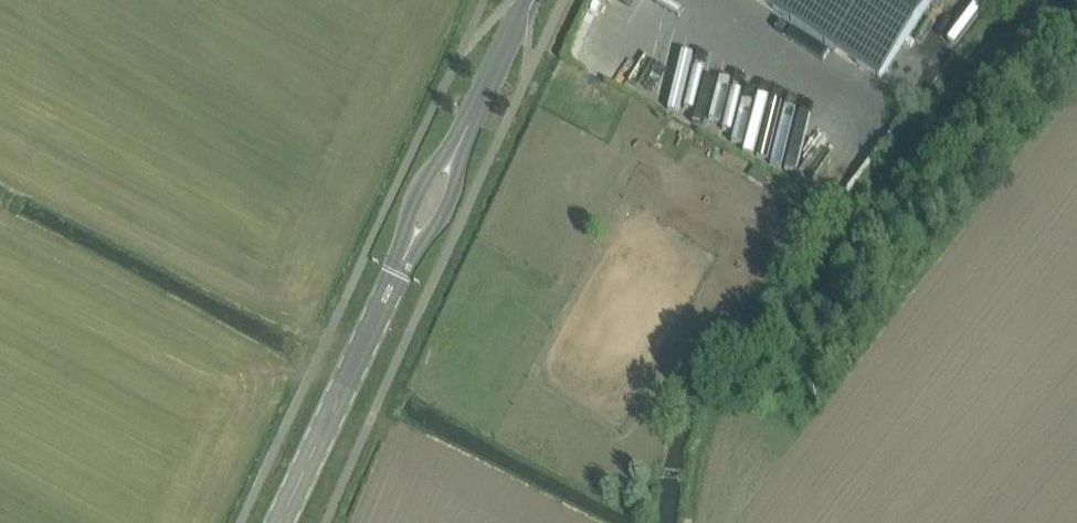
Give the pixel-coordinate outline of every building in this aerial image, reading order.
[(935,0),(757,0),(879,82),(935,0)] [(929,74),(967,12),(954,4),(916,66),(929,74)]
